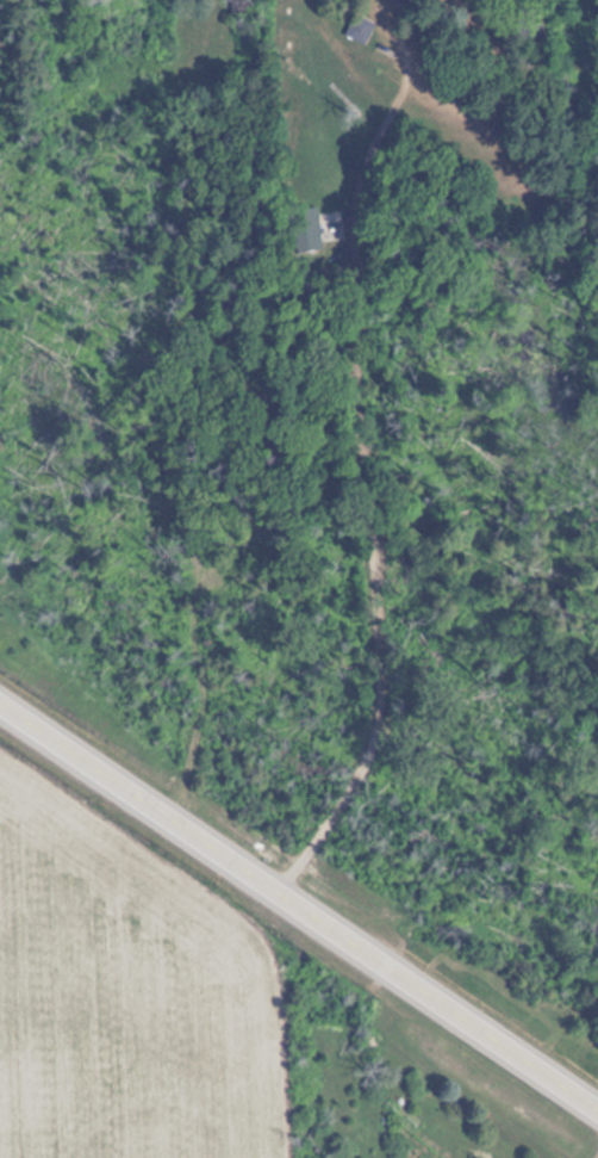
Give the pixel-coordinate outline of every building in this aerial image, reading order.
[(370,24),(351,16),(342,36),(361,45),(370,24)] [(314,248),(313,206),(285,206),(285,249),(314,248)]
